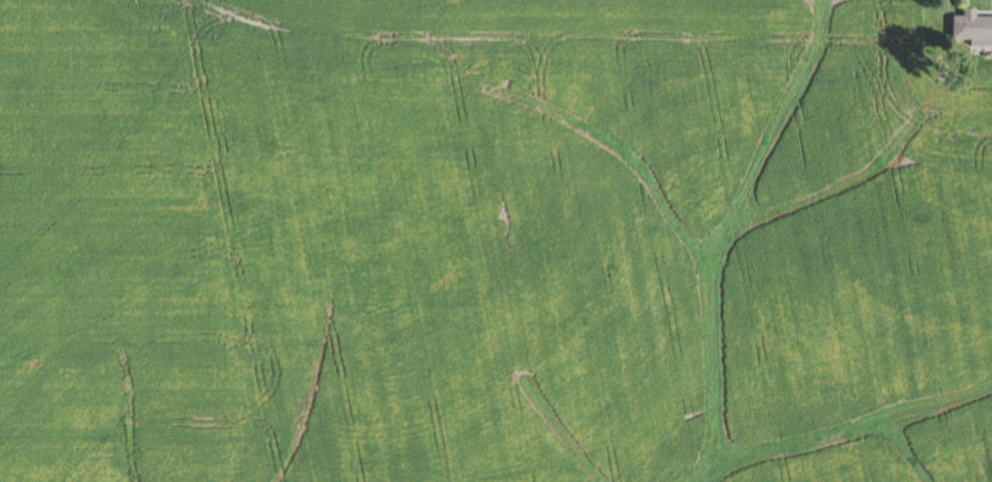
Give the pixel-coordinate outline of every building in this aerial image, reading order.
[(956,16),(956,43),(991,43),(991,16),(956,16)]
